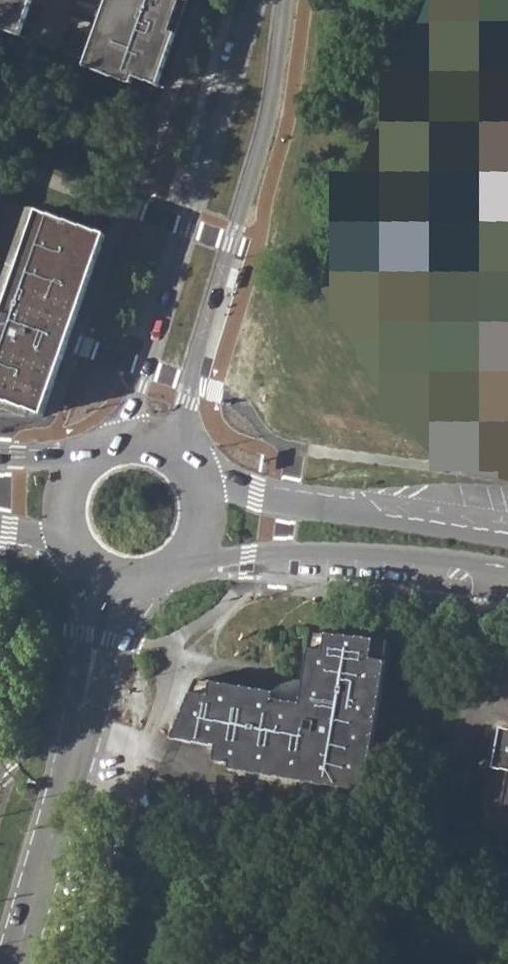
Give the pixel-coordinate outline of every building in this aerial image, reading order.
[(16,35),(28,0),(0,0),(0,29),(16,35)] [(16,35),(22,37),(35,0),(28,0),(16,35)] [(153,84),(184,0),(109,0),(87,61),(136,78),(153,84)] [(153,84),(159,86),(190,0),(184,0),(153,84)] [(136,78),(87,61),(84,68),(133,86),(136,78)] [(43,416),(107,235),(39,211),(10,295),(6,308),(0,323),(0,401),(43,416)] [(399,268),(409,287),(433,276),(423,256),(399,268)] [(6,308),(10,295),(0,292),(0,306),(6,308)] [(43,416),(0,401),(0,417),(43,416)] [(271,690),(198,679),(171,742),(216,749),(214,764),(230,766),(229,772),(365,794),(388,639),(311,631),(304,678),(300,703),(273,698),(274,691),(271,690)] [(277,685),(271,690),(274,691),(273,698),(300,703),(304,678),(293,678),(285,680),(281,682),(277,685)] [(501,726),(493,766),(507,769),(507,727),(501,726)] [(507,839),(507,774),(496,836),(507,839)]
